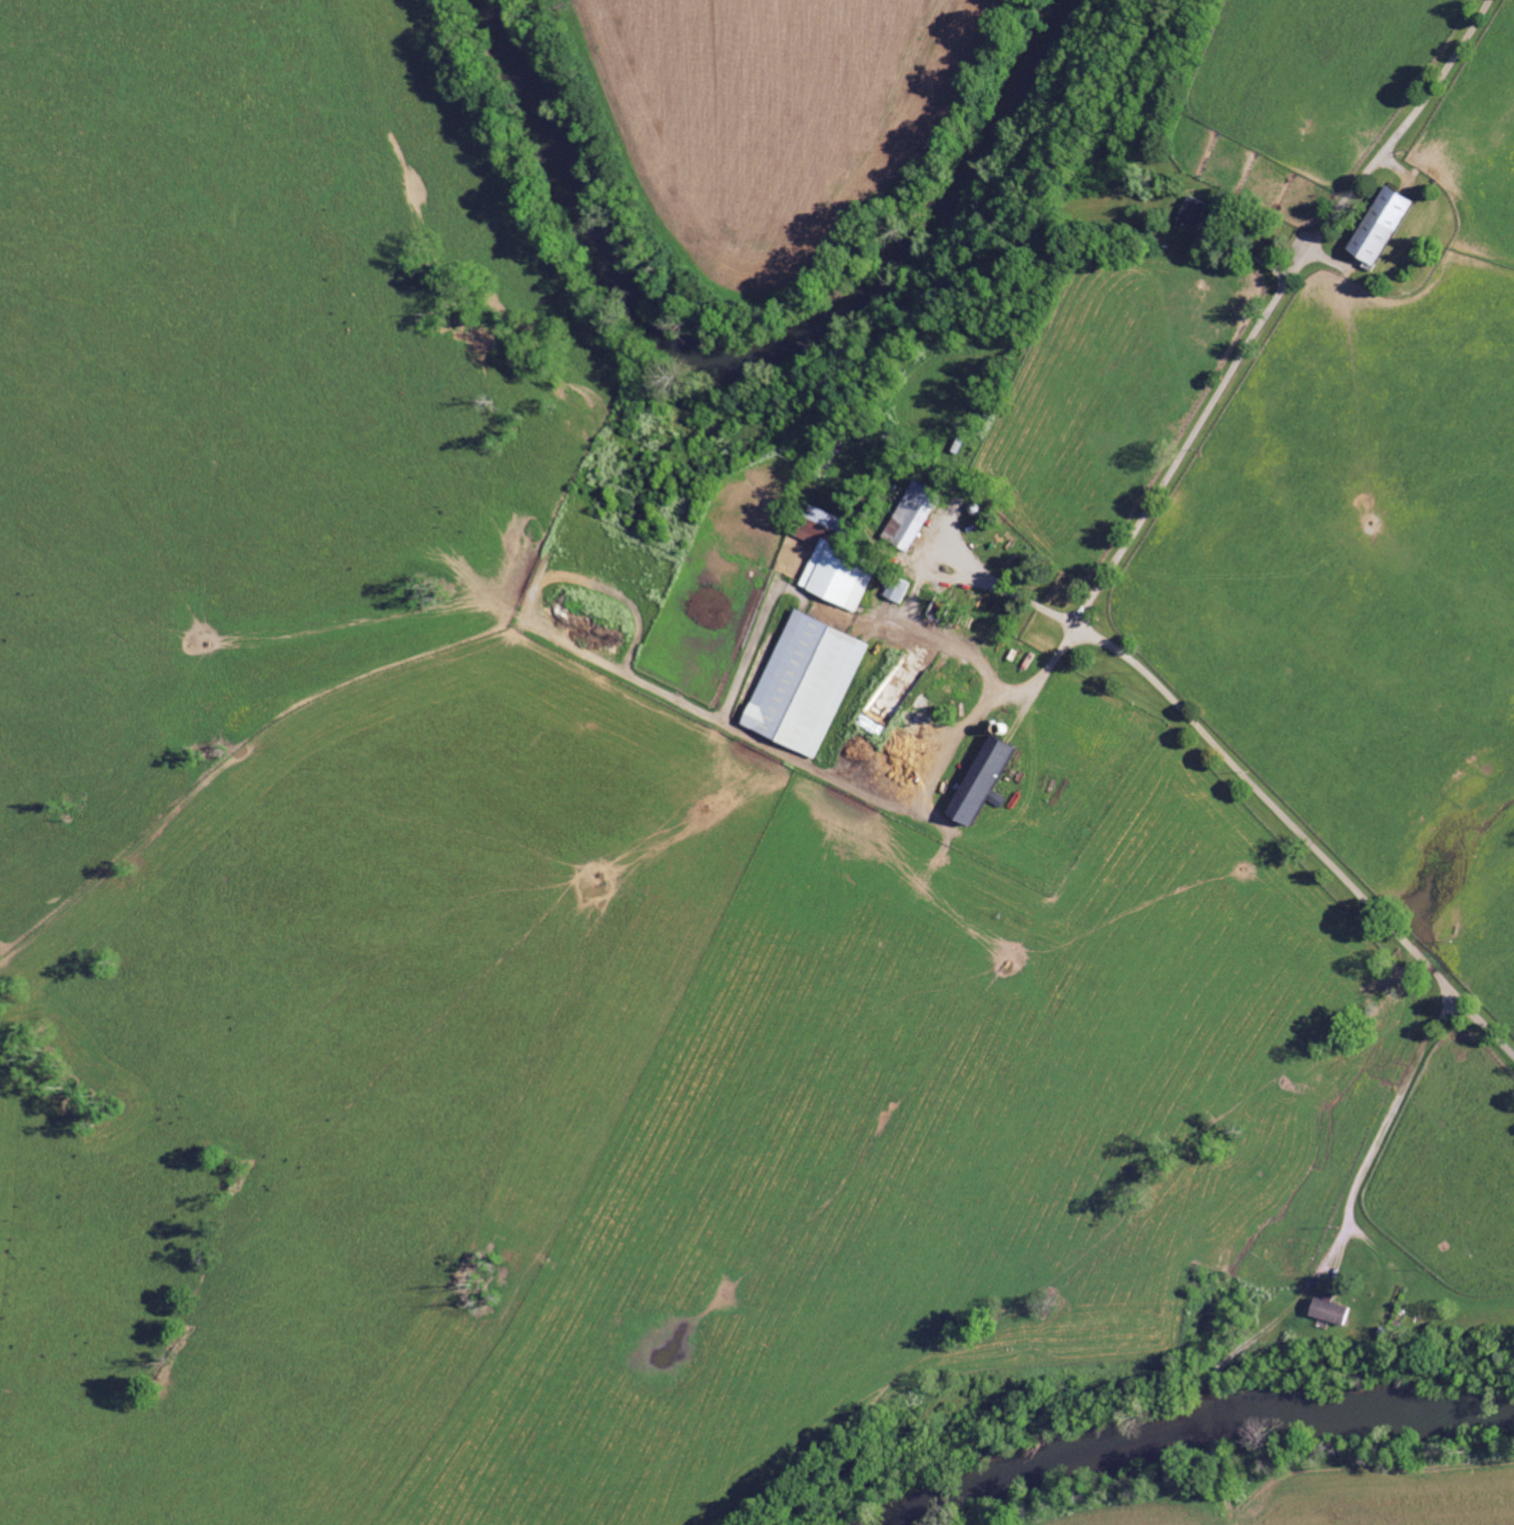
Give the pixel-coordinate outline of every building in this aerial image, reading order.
[(1409,198),(1380,183),(1345,249),(1374,265),(1409,198)] [(1197,227),(1205,201),(1185,195),(1177,221),(1197,227)] [(887,541),(904,551),(934,502),(925,496),(929,488),(913,478),(882,530),(890,535),(887,541)] [(838,532),(843,519),(805,502),(799,516),(813,522),(812,524),(824,530),(825,526),(838,532)] [(854,611),(873,569),(814,543),(796,586),(854,611)] [(882,596),(898,603),(908,583),(891,575),(882,596)] [(792,608),(738,723),(813,758),(867,643),(792,608)] [(982,797),(993,803),(995,798),(989,795),(992,790),(989,789),(1010,747),(985,734),(943,814),(966,826),(982,797)] [(1318,1298),(1313,1315),(1346,1325),(1351,1308),(1336,1304),(1338,1298),(1328,1295),(1326,1300),(1318,1298)]
